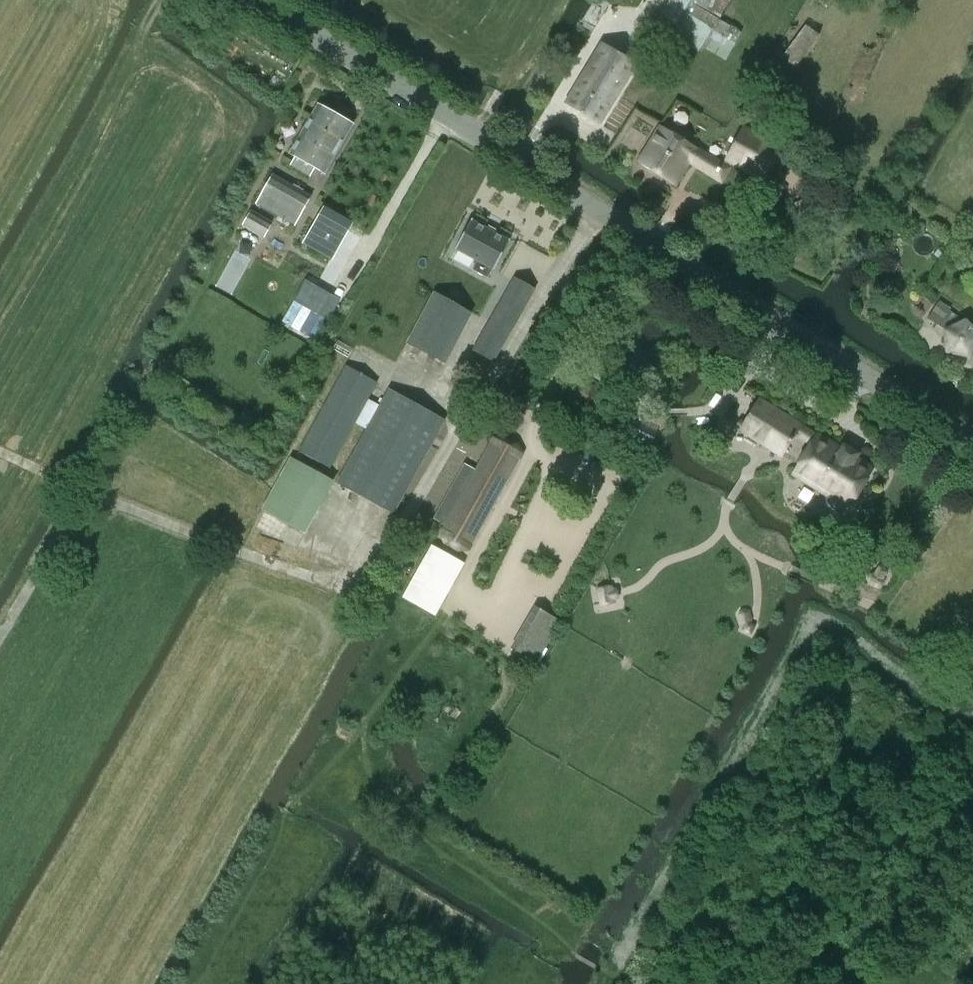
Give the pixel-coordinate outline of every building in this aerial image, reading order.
[(677,21),(670,33),(698,51),(701,45),(724,60),(741,33),(718,18),(730,0),(645,0),(677,21)] [(806,26),(782,58),(795,67),(819,35),(806,26)] [(600,124),(636,64),(602,43),(565,103),(600,124)] [(325,173),(352,125),(318,105),(290,153),(296,156),(291,165),(310,176),(315,167),(325,173)] [(762,180),(780,146),(743,127),(723,164),(697,148),(696,149),(660,126),(637,162),(675,185),(689,162),(721,182),(732,163),(762,180)] [(295,225),(306,206),(311,197),(272,175),(256,203),(295,225)] [(272,223),(251,211),(243,225),(264,237),(272,223)] [(348,229),(320,213),(303,243),(331,259),(348,229)] [(493,271),(510,241),(471,220),(455,249),(477,261),(472,270),(488,278),(492,270),(493,271)] [(965,250),(972,255),(972,235),(965,250)] [(493,362),(535,289),(514,277),(472,351),(493,362)] [(315,306),(327,285),(319,280),(307,301),(315,306)] [(325,310),(337,290),(328,285),(316,305),(325,310)] [(334,315),(345,296),(337,290),(325,310),(334,315)] [(472,311),(434,291),(407,343),(445,364),(472,311)] [(939,302),(927,318),(946,331),(965,323),(947,310),(948,308),(939,302)] [(946,331),(948,351),(968,355),(972,347),(972,332),(965,323),(946,331)] [(368,399),(377,382),(346,365),(299,451),(329,468),(355,422),(368,399)] [(393,514),(445,420),(389,389),(380,405),(367,429),(337,483),(393,514)] [(367,429),(380,405),(368,399),(355,422),(367,429)] [(759,399),(740,429),(782,456),(796,434),(811,443),(793,473),(834,499),(829,508),(829,509),(829,510),(829,511),(829,512),(830,513),(831,514),(832,514),(833,514),(834,514),(835,514),(835,513),(836,513),(836,512),(837,512),(842,504),(849,508),(873,469),(855,458),(857,454),(844,446),(842,449),(817,434),(816,435),(801,426),(801,425),(759,399)] [(494,437),(475,470),(464,464),(433,519),(444,525),(440,532),(445,543),(456,548),(468,548),(522,453),(516,443),(506,437),(494,437)] [(304,533),(330,478),(286,457),(260,512),(304,533)] [(465,564),(431,545),(402,597),(433,614),(436,616),(440,608),(465,564)] [(879,568),(868,585),(877,590),(887,573),(879,568)] [(597,586),(598,589),(597,589),(600,606),(613,603),(612,599),(618,598),(617,590),(611,591),(610,586),(601,588),(600,585),(597,586)] [(537,608),(511,652),(535,665),(560,622),(548,615),(537,608)] [(753,618),(750,611),(745,608),(740,609),(738,615),(740,624),(743,625),(741,629),(750,634),(756,625),(752,622),(753,618)]
